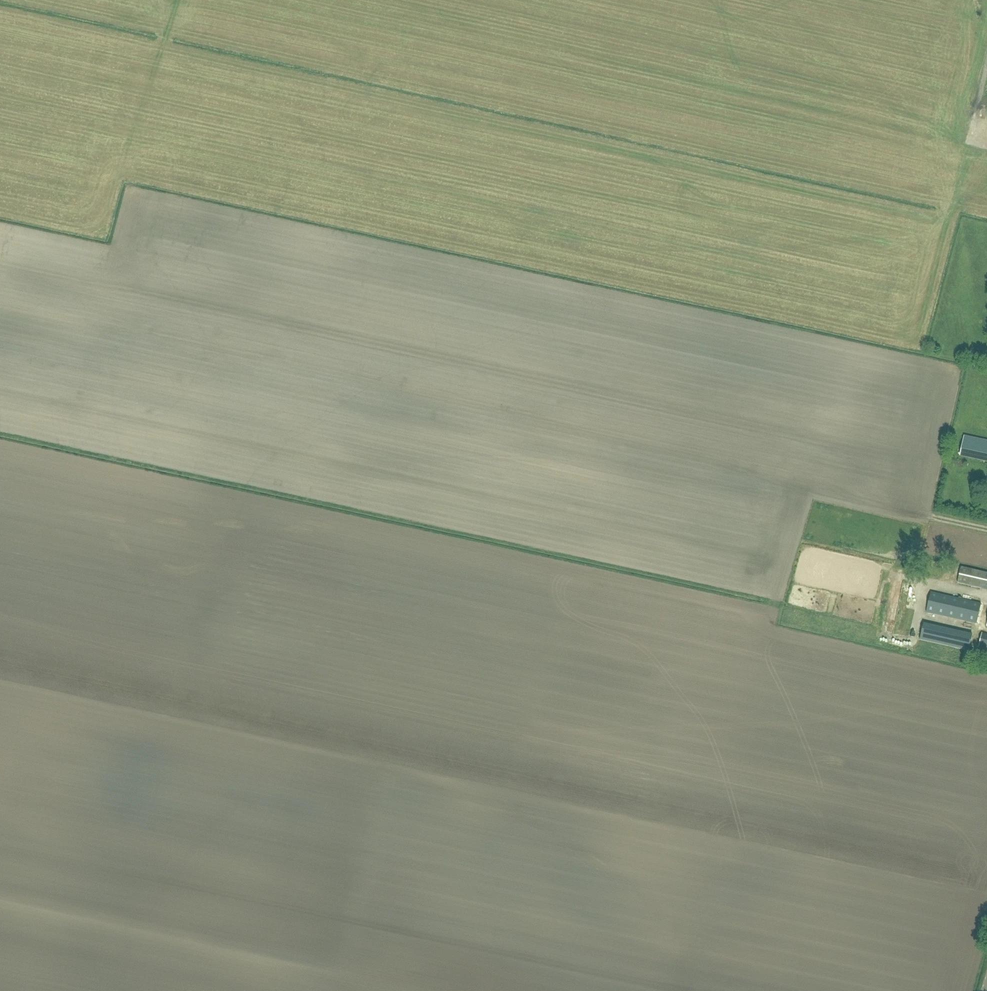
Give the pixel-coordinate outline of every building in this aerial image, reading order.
[(961,454),(986,460),(986,442),(965,438),(961,454)] [(961,568),(957,583),(986,590),(986,573),(961,568)] [(931,593),(927,613),(986,627),(986,606),(931,593)] [(968,652),(973,634),(924,623),(919,640),(968,652)] [(982,633),(978,647),(986,650),(986,635),(982,633)]
